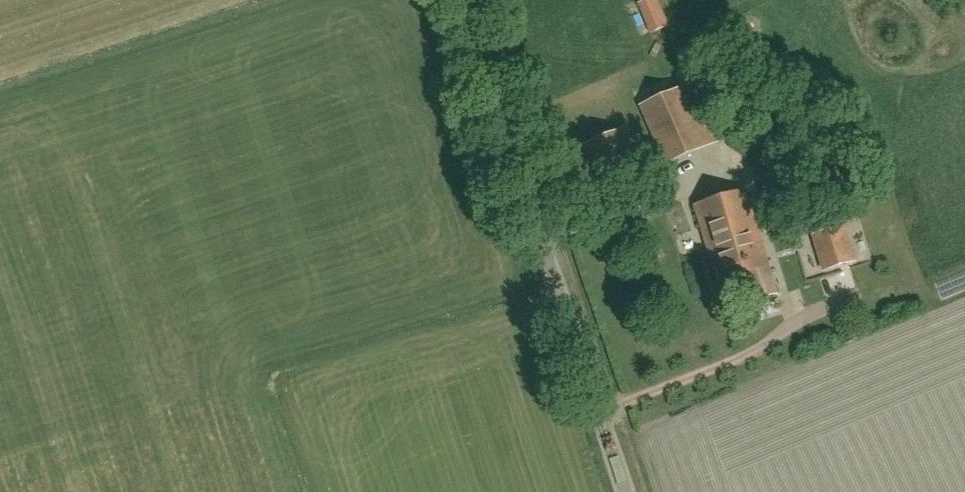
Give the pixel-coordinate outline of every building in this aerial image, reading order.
[(670,27),(658,0),(647,0),(636,5),(650,35),(670,27)] [(638,106),(665,166),(724,141),(706,99),(715,95),(708,76),(638,106)] [(586,145),(604,190),(644,174),(626,129),(586,145)] [(753,239),(759,237),(745,191),(695,206),(713,264),(726,260),(724,255),(742,250),(739,240),(752,236),(753,239)] [(813,236),(823,270),(854,261),(844,227),(813,236)] [(777,295),(759,237),(753,239),(752,236),(739,240),(742,250),(724,255),(726,260),(713,264),(718,283),(746,274),(755,302),(777,295)]
